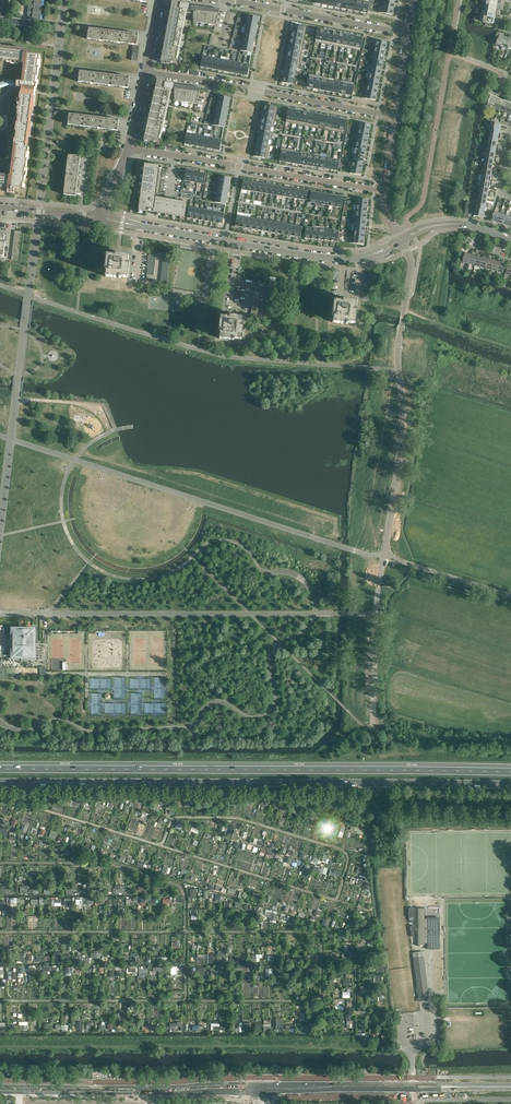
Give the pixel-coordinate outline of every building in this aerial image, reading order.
[(2,15),(2,14),(5,14),(7,15),(9,0),(0,0),(0,15),(2,15)] [(27,17),(30,18),(32,18),(32,19),(40,20),(41,9),(40,9),(40,6),(42,6),(43,0),(29,0),(27,17)] [(161,61),(177,63),(186,13),(193,14),(193,22),(215,25),(220,9),(181,4),(182,0),(172,0),(172,3),(161,61)] [(335,7),(341,8),(343,0),(336,0),(335,7)] [(341,8),(348,9),(349,0),(343,0),(341,8)] [(348,9),(354,11),(356,0),(349,0),(348,9)] [(354,11),(361,12),(363,0),(356,0),(354,11)] [(361,12),(367,13),(368,10),(369,6),(369,3),(370,1),(370,0),(363,0),(361,12)] [(380,6),(393,8),(395,2),(386,0),(381,0),(380,6)] [(484,9),(484,10),(500,13),(500,10),(497,9),(497,6),(487,4),(486,9),(484,9)] [(380,6),(379,12),(388,14),(392,15),(393,8),(380,6)] [(30,18),(27,17),(27,20),(7,17),(7,15),(5,14),(4,17),(0,16),(0,23),(38,28),(38,21),(29,20),(30,18)] [(257,23),(258,17),(247,15),(246,21),(257,23)] [(495,18),(485,16),(484,22),(486,22),(485,26),(493,27),(495,18)] [(305,33),(307,27),(293,24),(292,31),(305,33)] [(94,29),(89,28),(87,39),(92,40),(92,41),(99,41),(99,40),(104,41),(105,30),(98,29),(99,28),(94,28),(94,29)] [(322,43),(324,30),(317,29),(316,33),(316,35),(316,38),(315,42),(322,43)] [(112,31),(105,30),(104,41),(107,41),(107,42),(111,43),(111,42),(114,42),(114,43),(117,44),(117,43),(120,43),(122,32),(116,32),(116,30),(112,30),(112,31)] [(328,45),(330,31),(324,30),(322,43),(328,45)] [(304,40),(305,33),(292,31),(291,37),(304,40)] [(334,46),(337,32),(330,31),(328,45),(334,46)] [(130,33),(122,32),(120,43),(125,44),(125,45),(132,45),(132,44),(133,44),(137,45),(138,34),(134,34),(134,33),(130,32),(130,33)] [(341,47),(343,34),(337,32),(334,46),(341,47)] [(347,48),(350,35),(343,34),(341,47),(347,48)] [(497,34),(495,38),(498,39),(496,45),(502,47),(506,37),(497,34)] [(502,47),(506,48),(506,50),(507,51),(510,40),(510,35),(510,34),(509,38),(506,37),(502,47)] [(354,50),(356,36),(350,35),(347,48),(354,50)] [(360,51),(363,37),(356,36),(354,50),(360,51)] [(303,46),(304,40),(291,37),(289,44),(303,46)] [(387,42),(373,39),(372,46),(385,49),(387,42)] [(302,53),(303,46),(289,44),(288,50),(302,53)] [(2,61),(10,62),(14,63),(19,63),(23,63),(24,63),(22,82),(14,81),(11,81),(10,86),(13,87),(21,88),(21,93),(19,93),(19,94),(20,94),(19,98),(17,102),(17,107),(18,107),(18,106),(17,114),(15,118),(15,123),(16,123),(15,130),(13,135),(13,139),(14,139),(14,143),(11,175),(9,176),(0,175),(0,190),(4,190),(4,189),(7,190),(7,192),(14,193),(15,187),(22,188),(23,189),(24,188),(24,184),(25,176),(26,172),(26,168),(27,160),(28,156),(28,151),(28,147),(27,147),(28,138),(30,137),(31,128),(30,127),(31,113),(33,112),(34,104),(33,103),(35,88),(36,84),(37,84),(38,80),(38,76),(37,75),(38,68),(39,68),(40,64),(40,59),(39,59),(40,55),(28,54),(28,51),(27,50),(1,46),(0,45),(0,61),(2,61)] [(251,53),(253,47),(242,45),(241,51),(243,51),(245,51),(248,52),(251,53)] [(384,55),(385,49),(372,46),(371,53),(384,55)] [(300,59),(302,53),(288,50),(287,56),(300,59)] [(383,62),(384,55),(371,53),(373,53),(372,59),(369,59),(383,62)] [(206,68),(208,57),(202,56),(200,67),(206,68)] [(299,65),(300,59),(287,56),(286,63),(299,65)] [(381,68),(383,62),(369,59),(368,65),(381,68)] [(299,66),(299,65),(286,63),(284,69),(295,71),(296,65),(299,66)] [(247,76),(249,65),(243,64),(241,74),(247,76)] [(380,74),(381,68),(368,65),(367,72),(380,74)] [(294,78),(295,71),(284,69),(283,76),(297,78),(294,78)] [(85,72),(80,71),(78,82),(83,82),(83,84),(90,84),(90,83),(95,84),(96,73),(89,72),(89,71),(85,71),(85,72)] [(379,81),(380,74),(367,72),(369,73),(368,79),(379,81)] [(103,74),(96,73),(95,84),(98,84),(98,85),(102,86),(102,85),(105,85),(105,86),(108,87),(108,85),(111,86),(113,75),(107,74),(107,73),(103,73),(103,74)] [(313,88),(315,75),(309,74),(306,87),(313,88)] [(121,76),(113,75),(111,86),(116,86),(116,87),(123,88),(123,87),(128,88),(129,77),(125,77),(125,75),(121,75),(121,76)] [(319,90),(322,76),(315,75),(313,88),(319,90)] [(295,85),(297,78),(283,76),(282,82),(295,85)] [(326,91),(328,77),(322,76),(319,90),(326,91)] [(167,80),(157,77),(156,82),(157,82),(144,140),(160,142),(171,92),(174,93),(174,99),(177,99),(177,101),(196,103),(201,87),(166,83),(167,80)] [(332,92),(334,81),(328,80),(329,78),(328,77),(326,91),(332,92)] [(378,87),(379,81),(368,79),(367,85),(364,84),(364,85),(378,87)] [(339,93),(341,80),(340,83),(334,81),(332,92),(339,93)] [(345,95),(348,81),(341,80),(339,93),(345,95)] [(353,91),(353,89),(353,87),(354,82),(348,81),(345,95),(352,96),(353,91)] [(376,94),(378,87),(364,85),(363,91),(376,94)] [(375,100),(376,94),(363,91),(362,98),(375,100)] [(488,105),(494,107),(498,97),(492,95),(488,105)] [(228,104),(229,98),(219,96),(217,102),(228,104)] [(498,97),(494,107),(499,109),(503,99),(498,97)] [(503,99),(499,109),(505,112),(509,102),(503,99)] [(264,104),(263,111),(276,113),(278,107),(264,104)] [(292,123),(295,110),(288,109),(287,113),(287,115),(287,118),(286,122),(292,123)] [(299,125),(301,111),(295,110),(292,123),(299,125)] [(275,120),(276,113),(263,111),(262,117),(275,120)] [(305,126),(308,112),(301,111),(299,125),(305,126)] [(312,127),(314,114),(308,112),(305,126),(312,127)] [(69,114),(68,124),(73,125),(73,126),(79,127),(79,126),(84,126),(86,116),(79,115),(79,114),(74,113),(74,114),(69,114)] [(318,128),(321,115),(314,114),(312,127),(318,128)] [(86,116),(84,126),(88,127),(88,128),(91,128),(91,127),(94,128),(94,129),(98,129),(98,128),(101,128),(102,118),(97,117),(97,116),(92,115),(92,117),(86,116)] [(325,130),(327,116),(321,115),(318,128),(319,126),(325,127),(324,129),(325,130)] [(331,131),(334,117),(327,116),(325,130),(331,131)] [(274,126),(275,120),(262,117),(261,124),(274,126)] [(337,132),(340,119),(334,117),(331,131),(337,132)] [(106,129),(105,130),(112,131),(112,130),(117,130),(119,120),(114,119),(115,118),(110,118),(110,119),(102,118),(101,128),(106,129)] [(225,121),(214,119),(213,125),(216,126),(218,126),(220,126),(224,127),(225,121)] [(344,133),(347,120),(340,119),(337,132),(344,133)] [(357,122),(356,128),(369,131),(370,124),(357,122)] [(490,128),(491,128),(500,130),(501,124),(491,122),(490,128)] [(270,132),(271,126),(274,127),(274,126),(261,124),(259,130),(273,133),(273,132),(270,132)] [(368,137),(369,131),(356,128),(355,134),(368,137)] [(271,139),(273,133),(259,130),(258,137),(271,139)] [(190,145),(192,134),(186,133),(184,144),(190,145)] [(367,143),(368,137),(355,134),(353,141),(367,143)] [(271,139),(258,137),(257,143),(270,146),(270,145),(268,145),(269,139),(271,139)] [(219,150),(221,140),(215,139),(213,149),(219,150)] [(365,150),(367,143),(353,141),(356,142),(355,148),(365,150)] [(269,152),(270,146),(257,143),(256,149),(269,152)] [(286,162),(288,149),(281,147),(279,161),(286,162)] [(364,156),(365,150),(355,148),(353,154),(351,153),(351,154),(364,156)] [(268,159),(269,152),(256,149),(254,156),(268,159)] [(292,163),(294,150),(288,149),(286,162),(292,163)] [(299,164),(301,151),(300,153),(294,152),(295,150),(294,150),(292,163),(299,164)] [(305,165),(307,152),(301,151),(299,164),(305,165)] [(312,166),(314,153),(313,156),(307,155),(308,152),(307,152),(305,165),(312,166)] [(318,167),(320,154),(314,153),(312,166),(318,167)] [(325,168),(326,158),(320,157),(321,154),(320,154),(318,167),(325,168)] [(363,163),(364,156),(351,154),(349,160),(363,163)] [(68,155),(67,165),(66,175),(78,176),(79,168),(81,168),(82,165),(79,165),(80,156),(68,155)] [(331,170),(333,159),(326,158),(325,168),(331,170)] [(331,170),(338,171),(338,167),(339,165),(339,163),(340,160),(333,159),(331,170)] [(362,169),(363,163),(349,160),(352,161),(351,167),(362,169)] [(153,197),(157,165),(144,163),(144,167),(143,171),(143,175),(142,179),(142,183),(141,187),(141,191),(140,194),(138,210),(139,210),(143,210),(146,211),(147,211),(148,209),(153,210),(153,212),(157,212),(161,213),(165,214),(169,215),(173,215),(176,216),(180,217),(184,217),(185,217),(187,204),(156,199),(156,197),(155,196),(155,197),(153,197)] [(360,175),(362,169),(351,167),(350,173),(360,175)] [(191,182),(193,171),(186,170),(184,180),(191,182)] [(197,183),(199,172),(193,171),(191,182),(197,183)] [(204,184),(206,173),(199,172),(197,183),(204,184)] [(66,175),(65,184),(64,194),(75,196),(76,187),(79,187),(79,184),(77,184),(78,176),(66,175)] [(230,178),(219,176),(218,182),(229,184),(230,178)] [(228,191),(229,184),(218,182),(217,189),(228,191)] [(227,197),(228,191),(217,189),(216,195),(227,197)] [(315,206),(318,193),(311,191),(309,202),(316,203),(315,206)] [(322,207),(324,194),(318,193),(315,206),(322,207)] [(329,205),(331,195),(324,194),(322,207),(323,204),(329,205)] [(226,204),(227,197),(216,195),(215,202),(226,204)] [(335,207),(337,196),(331,195),(329,205),(335,207)] [(342,208),(344,197),(337,196),(335,207),(342,208)] [(485,211),(477,209),(476,209),(474,215),(484,217),(485,216),(489,218),(489,215),(485,214),(485,211)] [(489,218),(492,219),(492,221),(496,222),(496,221),(498,222),(501,213),(495,211),(494,215),(493,216),(489,215),(489,218)] [(501,213),(498,222),(499,222),(499,223),(503,224),(506,215),(501,213)] [(242,227),(244,217),(237,215),(235,226),(242,227)] [(250,218),(244,217),(242,227),(248,228),(250,218)] [(257,219),(250,218),(248,228),(255,230),(257,219)] [(263,220),(257,219),(255,230),(261,231),(263,220)] [(270,221),(263,220),(261,231),(268,232),(270,221)] [(276,222),(270,221),(268,232),(274,233),(276,222)] [(283,223),(276,222),(274,233),(281,234),(283,223)] [(289,224),(283,223),(281,234),(287,235),(289,224)] [(296,226),(289,224),(287,235),(294,236),(296,226)] [(312,228),(313,225),(312,225),(312,228),(305,227),(304,238),(311,239),(312,232),(312,228)] [(302,227),(296,226),(294,236),(300,237),(302,227)] [(129,255),(107,253),(105,269),(106,269),(106,276),(120,278),(121,277),(128,277),(129,263),(128,262),(129,255)] [(463,262),(469,263),(472,254),(466,253),(463,262)] [(472,254),(469,263),(475,265),(477,256),(472,254)] [(477,256),(475,265),(481,266),(483,257),(477,256)] [(483,257),(481,266),(486,268),(489,259),(483,257)] [(489,259),(486,268),(492,269),(495,261),(489,259)] [(495,261),(492,269),(498,271),(500,262),(495,261)] [(500,262),(498,271),(504,273),(506,264),(500,262)] [(355,301),(334,299),(332,315),(333,315),(332,322),(347,324),(347,322),(354,323),(356,308),(355,308),(355,301)] [(227,317),(220,316),(218,330),(219,330),(218,331),(220,331),(219,338),(233,340),(234,340),(234,339),(241,339),(242,334),(243,327),(243,326),(243,324),(242,324),(242,317),(238,317),(239,315),(237,315),(237,314),(229,313),(229,314),(228,314),(227,317)] [(26,627),(10,627),(10,639),(18,639),(18,647),(10,647),(10,660),(22,660),(22,657),(32,657),(32,630),(26,630),(26,627)] [(54,803),(52,809),(63,812),(65,806),(54,803)] [(329,874),(340,877),(342,872),(331,868),(329,874)] [(269,920),(275,922),(278,911),(267,908),(265,914),(271,915),(269,920)] [(425,908),(418,908),(418,946),(424,946),(425,946),(425,943),(427,943),(427,949),(428,949),(428,948),(431,948),(438,948),(438,940),(438,918),(433,918),(431,918),(428,918),(428,917),(427,917),(427,918),(425,918),(425,916),(425,908)] [(423,951),(413,953),(419,1002),(429,1000),(423,951)]
